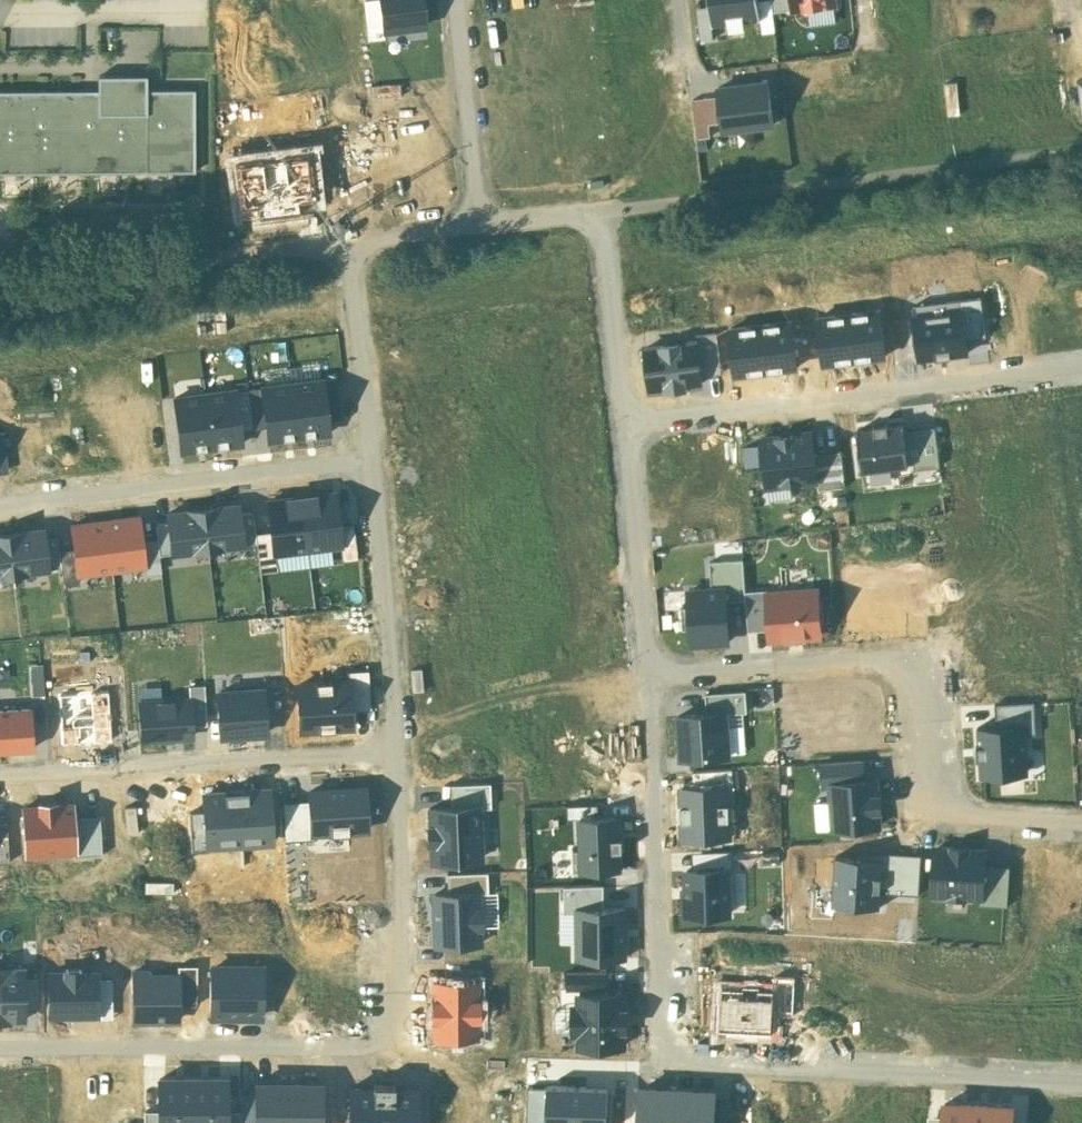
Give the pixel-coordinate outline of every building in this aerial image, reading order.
[(381,0),(364,0),(369,39),(385,37),(384,29),(381,0)] [(384,29),(426,24),(423,0),(381,0),(384,29)] [(710,4),(713,23),(759,17),(757,0),(710,0),(710,4)] [(759,17),(761,17),(763,31),(776,30),(773,10),(772,0),(757,0),(759,17)] [(790,0),(772,0),(773,10),(791,8),(790,0)] [(791,8),(791,9),(838,3),(837,0),(790,0),(791,8)] [(713,23),(710,4),(697,6),(701,39),(714,38),(712,23),(713,23)] [(0,90),(0,172),(147,172),(195,171),(195,89),(147,89),(147,75),(99,75),(98,89),(0,90)] [(768,80),(718,85),(719,95),(722,121),(723,128),(773,123),(768,80)] [(722,121),(719,95),(693,98),(698,136),(710,135),(709,122),(722,121)] [(308,150),(233,159),(238,206),(256,203),(257,214),(298,209),(297,197),(313,195),(308,150)] [(963,308),(967,338),(986,335),(981,296),(962,299),(963,308)] [(819,315),(824,363),(886,356),(881,308),(819,315)] [(963,308),(914,314),(919,357),(968,351),(967,338),(963,308)] [(730,326),(736,374),(798,367),(792,319),(730,326)] [(697,339),(701,374),(721,371),(716,332),(696,334),(697,339)] [(697,339),(645,345),(650,389),(702,383),(701,374),(697,339)] [(292,380),(299,435),(330,432),(328,418),(323,379),(323,377),(292,380)] [(323,379),(328,418),(340,416),(335,377),(323,379)] [(292,380),(261,384),(261,387),(266,425),(268,439),(299,435),(292,380)] [(253,427),(266,425),(261,387),(249,388),(253,427)] [(204,391),(211,447),(242,443),(240,428),(236,390),(235,388),(204,391)] [(240,428),(253,427),(249,388),(236,390),(240,428)] [(204,391),(174,395),(181,450),(211,447),(204,391)] [(874,427),(858,429),(863,468),(908,463),(904,431),(903,424),(888,426),(888,423),(873,424),(874,427)] [(935,427),(904,431),(908,463),(914,462),(915,468),(940,465),(935,427)] [(812,429),(761,435),(767,485),(818,479),(815,454),(812,429)] [(841,451),(815,454),(818,479),(819,488),(845,485),(841,451)] [(334,491),(301,495),(307,547),(341,543),(338,524),(334,491)] [(274,551),(307,547),(301,495),(267,499),(271,530),(274,551)] [(239,501),(202,506),(207,548),(244,543),(244,542),(240,512),(239,501)] [(202,506),(166,510),(167,521),(171,550),(171,552),(207,548),(202,506)] [(240,512),(244,542),(256,540),(252,510),(240,512)] [(139,513),(105,518),(111,569),(145,564),(142,539),(139,513)] [(105,518),(70,522),(73,547),(76,573),(77,573),(111,569),(105,518)] [(159,552),(171,550),(167,521),(155,522),(157,537),(159,552)] [(338,524),(341,543),(342,559),(356,557),(352,522),(338,524)] [(44,526),(7,531),(12,572),(49,568),(49,567),(45,536),(44,526)] [(276,568),(274,551),(271,530),(256,532),(260,570),(276,568)] [(0,531),(0,574),(12,572),(7,531),(0,531)] [(45,536),(49,567),(61,565),(59,549),(57,535),(45,536)] [(157,537),(142,539),(145,564),(146,571),(161,569),(159,552),(157,537)] [(76,573),(73,547),(59,549),(61,565),(63,583),(78,581),(77,573),(76,573)] [(727,585),(728,599),(746,598),(746,590),(744,558),(710,560),(712,585),(727,585)] [(712,585),(688,587),(691,644),(731,641),(728,599),(727,585),(712,585)] [(819,587),(767,591),(769,628),(770,640),(822,637),(819,587)] [(749,629),(769,628),(767,591),(767,589),(746,590),(746,598),(749,629)] [(30,664),(31,694),(44,693),(43,663),(30,664)] [(350,678),(352,708),(370,707),(367,669),(347,670),(347,678),(350,678)] [(347,678),(296,681),(299,729),(354,725),(352,708),(350,678),(347,678)] [(190,695),(192,724),(206,723),(204,684),(189,685),(190,695)] [(264,687),(217,690),(220,736),(266,733),(264,687)] [(59,694),(62,742),(112,739),(109,690),(59,694)] [(707,693),(708,711),(728,710),(728,712),(748,710),(746,690),(707,693)] [(190,695),(138,699),(141,739),(193,736),(192,724),(190,695)] [(996,703),(997,726),(1025,724),(1026,733),(1036,732),(1035,701),(996,703)] [(0,707),(0,748),(32,747),(30,705),(0,707)] [(708,711),(678,714),(681,757),(731,754),(728,712),(728,710),(708,711)] [(997,726),(978,727),(981,774),(1028,771),(1026,733),(1025,724),(997,726)] [(830,782),(865,779),(864,759),(821,762),(823,787),(830,787),(830,782)] [(694,770),(695,785),(729,784),(733,784),(732,768),(694,770)] [(865,779),(830,782),(830,787),(833,828),(881,824),(880,810),(883,810),(881,792),(879,792),(878,778),(865,779)] [(451,806),(480,805),(490,804),(489,782),(450,783),(451,806)] [(366,784),(308,787),(309,800),(311,833),(313,832),(368,829),(366,784)] [(680,786),(682,838),(731,836),(729,784),(695,785),(680,786)] [(236,789),(240,845),(273,843),(269,787),(236,789)] [(207,848),(240,845),(236,789),(203,792),(204,810),(207,848)] [(37,804),(22,805),(25,854),(74,851),(76,851),(74,816),(73,802),(57,803),(57,800),(37,801),(37,804)] [(311,833),(309,800),(283,801),(285,838),(313,837),(313,832),(311,833)] [(580,817),(598,816),(597,804),(567,805),(568,818),(580,817)] [(451,806),(428,806),(430,860),(482,858),(480,805),(451,806)] [(192,849),(207,848),(204,810),(190,811),(192,849)] [(99,815),(74,816),(76,851),(74,851),(74,854),(101,853),(99,815)] [(598,816),(580,817),(581,869),(622,867),(620,816),(598,816)] [(0,821),(0,860),(9,860),(6,821),(0,821)] [(986,847),(935,844),(932,894),(980,897),(983,897),(985,864),(986,847)] [(694,852),(694,867),(730,866),(732,866),(732,851),(694,852)] [(882,858),(880,890),(919,893),(921,854),(872,851),(872,858),(882,858)] [(872,858),(837,855),(834,902),(879,905),(880,890),(882,858),(872,858)] [(1009,866),(985,864),(983,897),(980,897),(980,903),(1007,905),(1009,866)] [(694,867),(683,868),(684,887),(683,887),(684,915),(732,914),(730,866),(694,867)] [(447,872),(448,891),(479,890),(487,890),(487,871),(447,872)] [(565,912),(576,912),(576,907),(604,907),(604,885),(564,885),(565,912)] [(448,891),(432,892),(433,944),(481,942),(479,890),(448,891)] [(604,907),(576,907),(576,912),(577,957),(627,956),(626,906),(604,907)] [(262,964),(212,964),(211,1015),(262,1016),(262,964)] [(0,965),(0,1018),(25,1018),(25,1008),(25,976),(25,965),(0,965)] [(178,971),(178,1003),(196,1003),(196,965),(178,965),(178,971)] [(149,967),(132,967),(132,1019),(178,1019),(178,1003),(178,971),(149,971),(149,967)] [(98,969),(49,969),(49,1014),(98,1014),(98,978),(98,969)] [(567,972),(567,988),(607,988),(607,971),(567,972)] [(774,990),(773,1013),(793,1015),(795,976),(775,975),(774,990)] [(25,976),(25,1008),(36,1008),(36,976),(25,976)] [(112,978),(98,978),(98,1014),(98,1016),(112,1016),(112,978)] [(432,980),(432,1038),(478,1037),(477,980),(432,980)] [(722,988),(720,1030),(772,1032),(773,1013),(774,990),(759,990),(759,986),(743,985),(743,989),(722,988)] [(626,991),(578,992),(578,1002),(572,1002),(572,1036),(578,1036),(578,1048),(627,1048),(627,1031),(629,1031),(629,1007),(626,1007),(626,991)] [(157,1075),(157,1110),(157,1122),(191,1122),(192,1075),(157,1075)] [(191,1122),(227,1122),(227,1110),(227,1075),(192,1075),(191,1122)] [(255,1080),(255,1092),(255,1122),(288,1122),(288,1080),(255,1080)] [(288,1122),(321,1122),(321,1081),(288,1080),(288,1122)] [(349,1083),(348,1122),(382,1122),(383,1084),(349,1083)] [(382,1122),(418,1122),(419,1085),(383,1084),(382,1122)] [(549,1086),(549,1088),(548,1122),(605,1122),(607,1088),(549,1086)] [(678,1087),(640,1086),(639,1122),(677,1122),(678,1087)] [(549,1088),(529,1087),(527,1122),(548,1122),(549,1088)] [(678,1087),(677,1122),(715,1122),(716,1089),(678,1087)] [(255,1092),(240,1092),(240,1110),(240,1122),(255,1122),(255,1092)] [(943,1100),(942,1117),(942,1122),(974,1122),(975,1102),(943,1100)] [(975,1102),(974,1122),(1012,1122),(1014,1104),(975,1102)] [(157,1110),(144,1110),(144,1122),(157,1122),(157,1110)] [(227,1110),(227,1122),(240,1122),(240,1110),(227,1110)]
